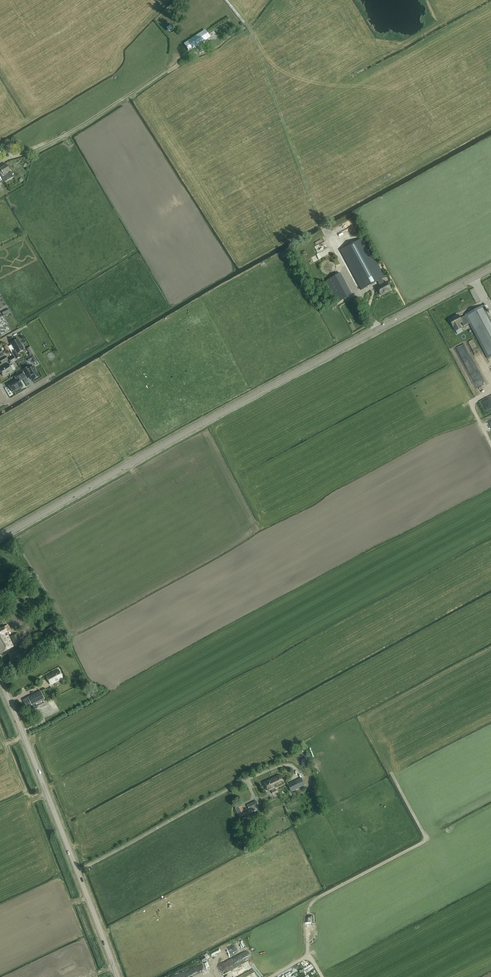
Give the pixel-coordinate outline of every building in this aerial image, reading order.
[(205,31),(189,42),(192,48),(199,43),(200,45),(205,42),(203,40),(209,37),(205,31)] [(10,171),(6,164),(0,168),(0,175),(4,183),(14,178),(10,171)] [(377,282),(382,279),(384,278),(363,238),(340,250),(361,290),(377,282)] [(317,254),(328,248),(324,241),(314,248),(317,254)] [(313,264),(318,260),(314,256),(309,260),(313,264)] [(340,273),(326,280),(338,302),(352,295),(340,273)] [(384,283),(379,285),(376,287),(381,295),(390,290),(386,282),(384,283)] [(459,324),(462,322),(464,326),(469,323),(487,359),(490,357),(490,321),(483,305),(464,315),(465,316),(460,318),(458,315),(449,320),(453,327),(455,331),(462,328),(459,324)] [(0,317),(0,333),(1,335),(11,330),(8,326),(4,328),(1,323),(5,321),(2,316),(0,317)] [(18,339),(11,343),(15,351),(12,353),(16,359),(19,357),(17,354),(24,350),(23,349),(24,348),(22,344),(21,345),(18,339)] [(5,376),(7,375),(7,374),(13,371),(9,364),(0,369),(0,371),(3,377),(4,376),(5,376)] [(39,376),(33,367),(30,369),(28,367),(23,370),(26,376),(29,374),(32,380),(39,376)] [(14,376),(16,380),(8,384),(12,392),(23,386),(20,381),(26,378),(23,371),(14,376)] [(6,565),(5,562),(9,560),(5,553),(0,556),(0,568),(6,565)] [(24,563),(15,568),(19,575),(21,573),(25,580),(30,577),(24,566),(25,566),(24,563)] [(45,641),(64,631),(60,623),(41,633),(45,641)] [(1,653),(14,647),(4,627),(0,629),(0,651),(1,653)] [(22,642),(17,633),(10,636),(15,645),(22,642)] [(27,654),(14,661),(17,666),(30,660),(27,654)] [(49,685),(63,678),(59,670),(53,673),(44,677),(49,685)] [(118,685),(115,680),(108,684),(110,689),(118,685)] [(41,691),(28,697),(23,699),(26,708),(32,705),(34,709),(37,707),(36,703),(44,699),(41,691)] [(302,759),(301,764),(304,767),(309,765),(310,761),(306,758),(302,759)] [(270,779),(277,793),(276,789),(277,789),(277,788),(277,787),(284,784),(280,775),(270,779)] [(291,792),(306,784),(302,778),(301,777),(287,784),(291,792)] [(277,793),(270,779),(264,782),(268,791),(271,790),(273,795),(277,793)] [(250,810),(259,806),(256,800),(247,805),(250,810)] [(235,807),(239,818),(245,815),(240,805),(235,807)] [(240,941),(220,949),(213,954),(214,954),(195,971),(215,962),(217,961),(219,960),(221,959),(223,958),(226,955),(235,951),(242,945),(241,943),(240,941)] [(242,952),(233,961),(238,965),(246,956),(242,952)] [(237,975),(252,968),(249,962),(223,976),(224,976),(235,976),(237,976),(237,975)]
